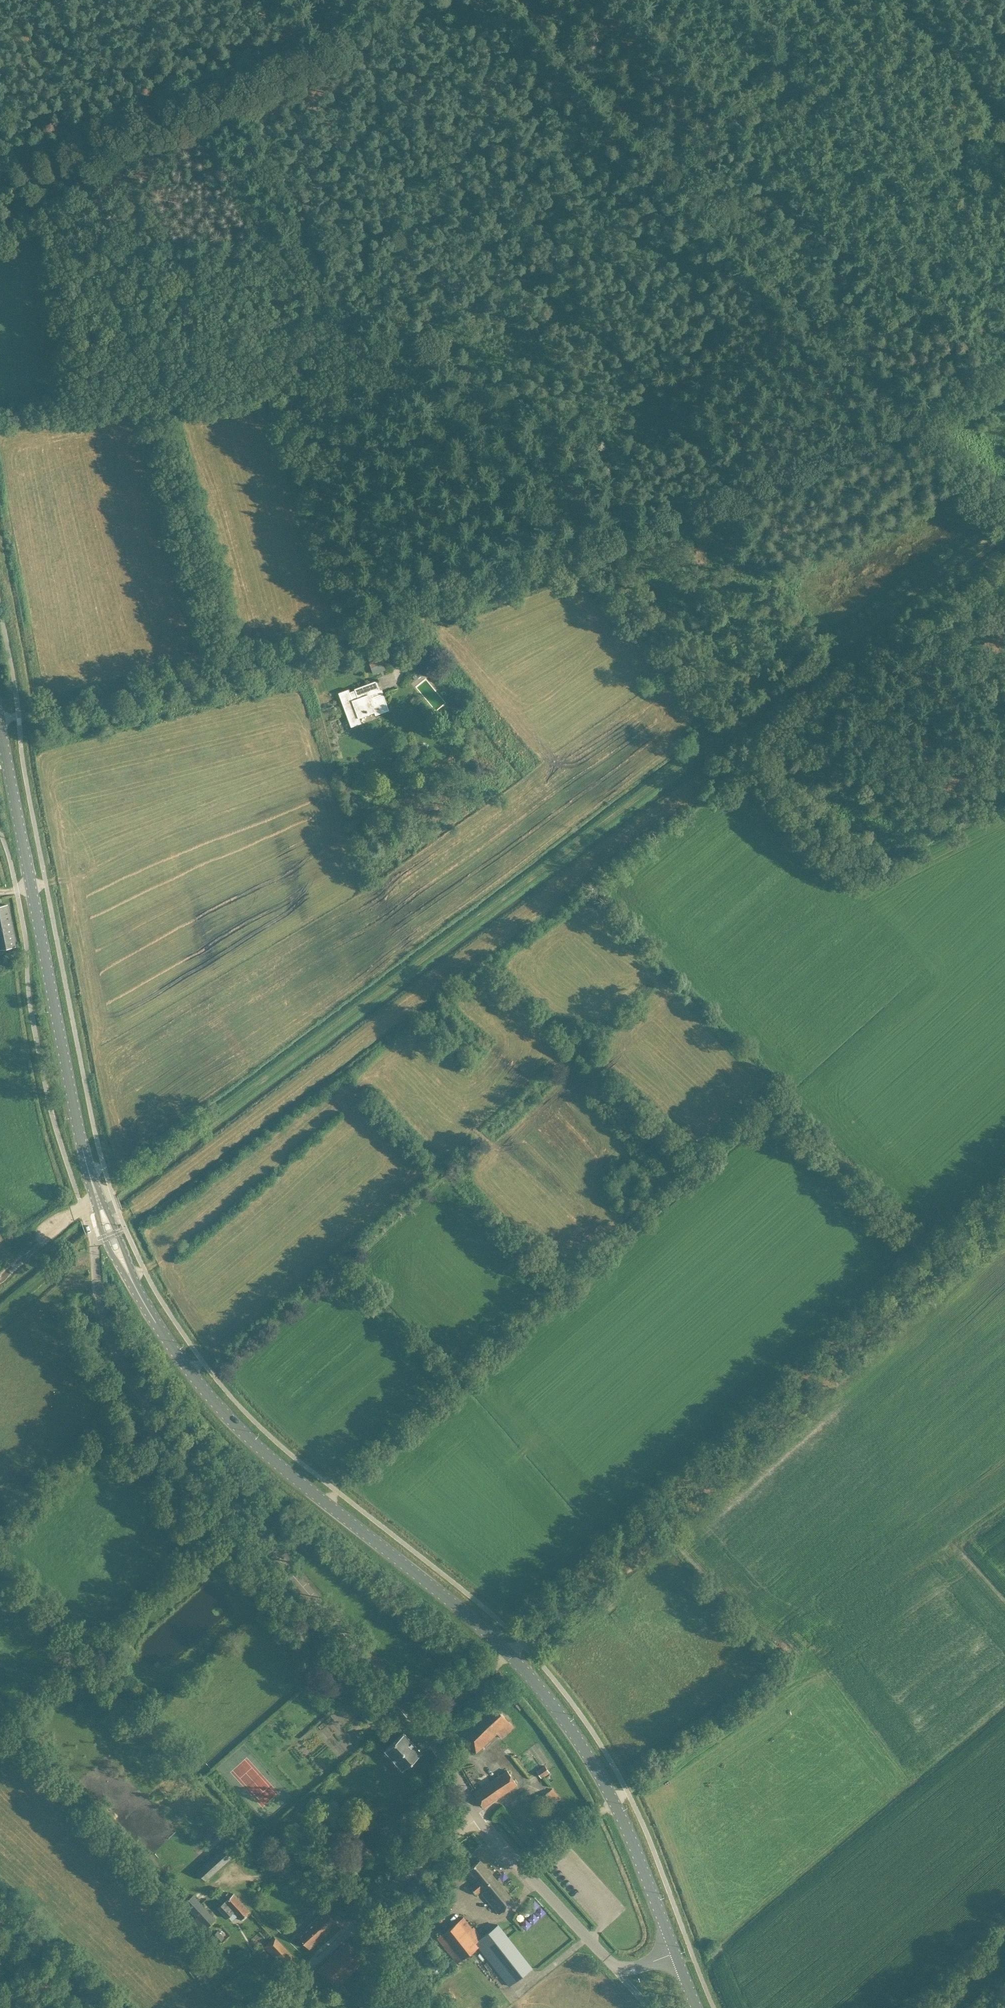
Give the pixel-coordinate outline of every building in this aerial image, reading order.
[(371,668),(374,674),(386,669),(384,663),(371,668)] [(423,674),(419,670),(412,676),(416,680),(423,674)] [(361,723),(358,714),(373,709),(376,715),(389,710),(383,693),(380,694),(378,691),(380,690),(377,680),(355,689),(355,690),(350,692),(349,689),(339,693),(352,727),(361,723)] [(6,948),(16,946),(8,904),(0,906),(0,949),(6,948)] [(296,1685),(300,1689),(305,1684),(302,1680),(296,1685)] [(493,1703),(461,1733),(477,1751),(497,1733),(501,1738),(514,1726),(493,1703)] [(380,1707),(372,1714),(387,1730),(394,1724),(380,1707)] [(404,1732),(397,1739),(385,1749),(396,1761),(403,1769),(422,1752),(404,1732)] [(545,1766),(538,1771),(542,1777),(549,1772),(545,1766)] [(484,1807),(486,1806),(517,1785),(508,1770),(475,1792),(474,1792),(484,1807)] [(561,1798),(553,1789),(543,1797),(551,1806),(561,1798)] [(344,1831),(347,1836),(357,1838),(361,1835),(366,1823),(346,1820),(344,1831)] [(197,1871),(206,1881),(232,1857),(223,1848),(197,1871)] [(476,1894),(480,1891),(499,1914),(515,1901),(480,1860),(465,1872),(475,1884),(471,1887),(476,1894)] [(427,1884),(432,1881),(428,1876),(424,1880),(427,1884)] [(228,1900),(219,1908),(221,1910),(228,1917),(229,1916),(232,1920),(238,1915),(242,1919),(250,1911),(243,1904),(235,1894),(232,1896),(228,1892),(224,1895),(228,1900)] [(204,1931),(217,1920),(194,1894),(184,1903),(197,1917),(194,1920),(204,1931)] [(310,1948),(337,1923),(325,1910),(298,1935),(310,1948)] [(510,1985),(524,1974),(532,1968),(498,1924),(482,1937),(474,1927),(473,1928),(464,1917),(438,1937),(444,1945),(457,1962),(479,1945),(510,1985)] [(217,1939),(222,1935),(218,1931),(209,1939),(216,1946),(220,1942),(217,1939)] [(265,1946),(285,1968),(295,1959),(275,1937),(265,1946)] [(347,1951),(345,1948),(343,1946),(322,1967),(327,1971),(321,1976),(334,1990),(365,1960),(353,1946),(347,1951)] [(348,1997),(351,1993),(343,1984),(339,1988),(348,1997)]
